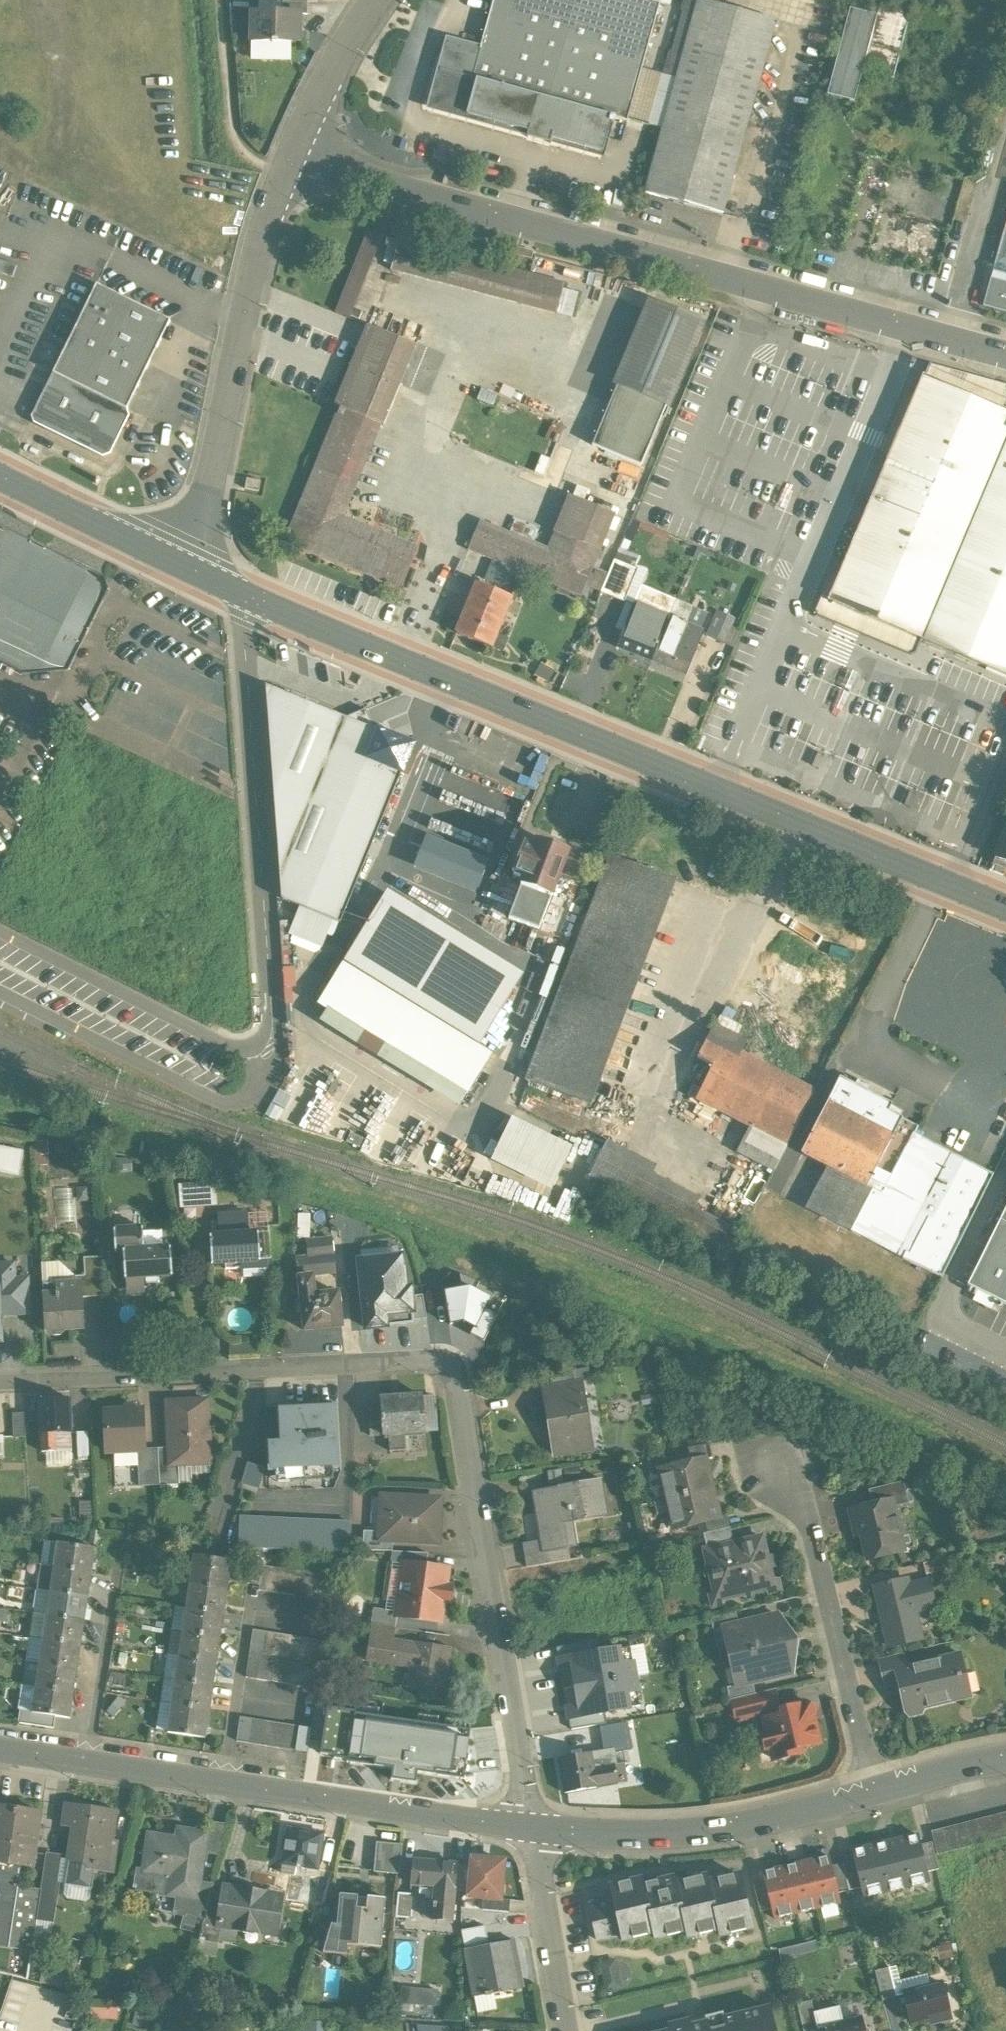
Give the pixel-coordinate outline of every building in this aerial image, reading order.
[(481,48),(448,39),(429,104),(603,152),(611,123),(614,123),(615,118),(627,121),(660,3),(659,3),(649,0),(494,0),(481,48)] [(701,0),(697,0),(645,193),(723,215),(776,21),(701,0)] [(911,9),(881,1),(877,16),(862,70),(893,78),(911,9)] [(291,2),(283,2),(282,14),(300,15),(307,15),(307,2),(291,2)] [(877,16),(850,9),(827,95),(854,102),(862,70),(877,16)] [(282,14),(251,13),(251,42),(272,42),(272,44),(277,44),(277,43),(300,43),(300,15),(282,14)] [(529,274),(398,240),(390,269),(519,303),(519,304),(521,304),(529,274)] [(564,283),(529,274),(521,304),(556,313),(564,283)] [(170,321),(96,285),(31,417),(50,426),(51,427),(104,453),(106,452),(125,413),(125,412),(170,321)] [(700,324),(651,303),(625,366),(674,386),(700,324)] [(367,327),(336,404),(335,404),(334,405),(373,421),(383,425),(383,424),(383,423),(415,346),(415,345),(367,325),(367,327)] [(938,361),(934,374),(1005,402),(1005,388),(938,361)] [(625,366),(592,445),(641,466),(674,386),(625,366)] [(923,377),(829,601),(1005,675),(1005,412),(923,377)] [(338,415),(301,506),(333,520),(373,421),(340,408),(337,415),(338,415)] [(260,481),(247,479),(245,489),(258,491),(260,481)] [(580,500),(565,537),(578,542),(571,559),(592,567),(593,567),(615,514),(580,500)] [(333,520),(301,506),(288,537),(287,540),(401,587),(415,553),(333,520)] [(571,559),(481,522),(481,521),(480,521),(468,550),(582,596),(593,568),(593,567),(592,567),(571,559)] [(17,544),(3,549),(0,547),(0,658),(24,670),(54,667),(56,664),(68,670),(81,645),(80,644),(102,600),(97,583),(17,544)] [(615,560),(601,593),(625,602),(639,569),(615,560)] [(508,596),(477,583),(456,634),(488,646),(493,633),(496,634),(506,611),(503,610),(508,596)] [(641,586),(617,646),(652,660),(658,643),(669,617),(676,601),(641,586)] [(724,621),(714,616),(706,635),(716,640),(724,621)] [(703,632),(669,617),(658,643),(693,657),(703,632)] [(693,657),(658,643),(652,660),(686,674),(693,657)] [(365,709),(345,718),(265,686),(281,899),(340,923),(401,773),(368,759),(379,732),(370,728),(373,727),(365,709)] [(413,745),(379,732),(368,759),(401,773),(413,745)] [(457,806),(461,795),(442,789),(439,800),(457,806)] [(994,858),(1005,863),(1005,830),(994,858)] [(483,893),(496,859),(431,833),(418,866),(483,893)] [(567,854),(537,843),(534,850),(523,880),(520,887),(551,899),(567,854)] [(524,847),(513,876),(523,880),(534,850),(524,847)] [(613,857),(528,1082),(573,1099),(658,874),(613,857)] [(551,899),(520,887),(508,919),(539,930),(551,899)] [(513,992),(377,908),(344,961),(480,1045),(513,992)] [(480,1045),(344,961),(318,1003),(467,1095),(493,1053),(480,1045)] [(906,990),(892,1020),(975,1058),(1005,992),(984,983),(968,1019),(906,990)] [(714,1024),(697,1058),(712,1066),(721,1048),(738,1057),(747,1040),(714,1024)] [(738,1057),(721,1048),(712,1066),(702,1085),(696,1097),(695,1099),(749,1126),(786,1145),(812,1095),(738,1057)] [(890,1105),(839,1079),(801,1154),(841,1175),(859,1184),(858,1186),(866,1190),(867,1188),(902,1119),(899,1117),(899,1118),(887,1112),(890,1105)] [(697,1082),(691,1094),(696,1097),(702,1085),(697,1082)] [(992,1175),(913,1134),(917,1127),(902,1119),(867,1188),(871,1190),(850,1231),(881,1247),(884,1243),(904,1254),(902,1259),(941,1278),(992,1175)] [(569,1153),(509,1123),(493,1155),(554,1185),(569,1153)] [(786,1145),(749,1126),(736,1151),(773,1170),(786,1145)] [(363,1139),(351,1133),(347,1141),(359,1147),(363,1139)] [(1005,1145),(994,1139),(982,1163),(993,1169),(1005,1145)] [(698,1197),(606,1150),(588,1187),(727,1258),(740,1230),(693,1206),(698,1197)] [(859,1184),(841,1175),(820,1216),(850,1231),(871,1190),(867,1188),(866,1190),(858,1186),(859,1184)] [(181,1185),(182,1206),(218,1204),(217,1183),(181,1185)] [(967,1286),(1005,1305),(1005,1206),(967,1286)] [(310,1236),(311,1214),(299,1213),(298,1236),(310,1236)] [(221,1236),(253,1233),(252,1214),(219,1217),(221,1236)] [(143,1228),(114,1230),(115,1252),(123,1252),(123,1251),(144,1249),(143,1228)] [(221,1236),(210,1236),(212,1264),(225,1263),(225,1269),(239,1268),(238,1262),(240,1262),(260,1261),(260,1257),(258,1233),(253,1233),(221,1236)] [(331,1240),(305,1243),(307,1258),(333,1255),(331,1240)] [(144,1249),(123,1251),(123,1252),(124,1279),(145,1277),(146,1284),(160,1283),(159,1277),(172,1276),(171,1248),(144,1249)] [(307,1258),(296,1260),(298,1278),(311,1277),(335,1274),(333,1255),(307,1258)] [(268,1256),(260,1257),(260,1261),(240,1262),(241,1278),(269,1276),(268,1256)] [(101,1257),(83,1258),(84,1275),(84,1276),(74,1276),(74,1282),(75,1282),(79,1286),(80,1298),(103,1297),(101,1257)] [(405,1289),(401,1257),(359,1262),(367,1329),(414,1324),(414,1320),(411,1297),(410,1289),(405,1289)] [(1,1315),(29,1314),(28,1278),(14,1279),(14,1264),(0,1265),(0,1295),(1,1315)] [(311,1277),(299,1278),(301,1297),(313,1295),(311,1277)] [(74,1282),(42,1284),(45,1331),(49,1331),(53,1335),(61,1334),(65,1330),(78,1330),(81,1326),(80,1298),(79,1286),(75,1282),(74,1282)] [(484,1342),(503,1305),(489,1298),(470,1288),(444,1292),(450,1326),(467,1323),(474,1326),(470,1335),(484,1342)] [(301,1297),(300,1297),(304,1331),(341,1327),(337,1293),(313,1295),(301,1297)] [(423,1296),(411,1297),(414,1320),(426,1319),(423,1296)] [(581,1383),(543,1389),(545,1403),(549,1402),(583,1397),(581,1383)] [(422,1397),(380,1400),(381,1410),(383,1435),(424,1432),(422,1397)] [(583,1397),(549,1402),(556,1442),(589,1436),(583,1397)] [(71,1399),(41,1400),(42,1431),(55,1430),(71,1430),(71,1399)] [(206,1401),(167,1403),(169,1447),(170,1465),(177,1465),(192,1464),(192,1452),(203,1452),(202,1435),(208,1435),(206,1401)] [(282,1428),(282,1433),(282,1444),(274,1444),(274,1443),(270,1443),(271,1472),(340,1471),(337,1409),(281,1412),(282,1428)] [(142,1410),(105,1412),(107,1452),(137,1450),(144,1450),(144,1449),(142,1410)] [(381,1410),(367,1412),(369,1437),(383,1435),(381,1410)] [(24,1413),(12,1414),(13,1437),(25,1437),(24,1413)] [(55,1430),(42,1431),(42,1448),(55,1448),(55,1430)] [(556,1442),(552,1443),(554,1454),(591,1448),(589,1436),(556,1442)] [(709,1444),(687,1448),(691,1462),(705,1459),(712,1458),(709,1444)] [(170,1465),(169,1447),(157,1448),(159,1485),(178,1484),(177,1465),(170,1465)] [(157,1448),(144,1449),(144,1450),(137,1450),(139,1486),(159,1485),(157,1448)] [(665,1499),(712,1488),(705,1459),(691,1462),(658,1470),(665,1499)] [(242,1484),(259,1488),(264,1469),(247,1465),(242,1484)] [(596,1480),(557,1486),(558,1492),(551,1493),(550,1488),(533,1491),(536,1513),(539,1512),(543,1540),(545,1552),(567,1549),(568,1548),(564,1524),(603,1517),(596,1480)] [(903,1482),(868,1490),(872,1505),(891,1501),(892,1502),(907,1499),(903,1482)] [(712,1488),(665,1499),(673,1529),(705,1521),(719,1517),(712,1488)] [(438,1501),(382,1499),(381,1532),(380,1539),(392,1540),(436,1542),(438,1501)] [(872,1505),(849,1511),(852,1523),(857,1521),(867,1559),(897,1552),(892,1533),(899,1532),(892,1502),(891,1501),(872,1505)] [(719,1517),(705,1521),(708,1532),(729,1528),(730,1527),(726,1515),(719,1517)] [(244,1518),(242,1544),(350,1549),(351,1524),(244,1518)] [(708,1532),(703,1534),(707,1549),(732,1543),(729,1528),(708,1532)] [(381,1532),(363,1531),(362,1550),(391,1551),(392,1540),(380,1539),(381,1532)] [(732,1543),(707,1549),(716,1589),(743,1583),(745,1591),(770,1585),(759,1537),(732,1543)] [(543,1540),(523,1543),(527,1567),(570,1560),(567,1549),(545,1552),(543,1540)] [(96,1550),(59,1544),(55,1568),(91,1573),(92,1564),(94,1564),(96,1550)] [(428,1553),(392,1552),(390,1563),(410,1565),(410,1564),(426,1566),(428,1553)] [(231,1560),(196,1555),(196,1557),(199,1557),(197,1574),(192,1573),(190,1584),(225,1589),(227,1580),(228,1580),(231,1560)] [(953,1556),(923,1564),(925,1575),(955,1567),(953,1556)] [(426,1566),(410,1564),(410,1565),(403,1616),(402,1617),(440,1622),(443,1601),(449,1602),(451,1587),(445,1586),(448,1569),(426,1566)] [(275,1568),(263,1566),(259,1590),(272,1592),(275,1568)] [(91,1573),(55,1568),(51,1592),(87,1597),(89,1588),(90,1588),(92,1573),(91,1573)] [(287,1570),(275,1568),(272,1592),(283,1594),(287,1570)] [(299,1572),(287,1570),(283,1594),(295,1596),(299,1572)] [(310,1574),(299,1572),(295,1596),(307,1598),(310,1574)] [(322,1575),(310,1574),(307,1598),(318,1600),(322,1575)] [(334,1577),(322,1575),(318,1600),(331,1602),(334,1577)] [(906,1579),(874,1587),(889,1647),(921,1639),(914,1609),(933,1605),(927,1581),(908,1585),(906,1579)] [(225,1589),(190,1584),(187,1608),(222,1613),(223,1604),(225,1604),(227,1590),(225,1589)] [(87,1597),(51,1592),(48,1616),(83,1621),(85,1611),(86,1612),(89,1597),(87,1597)] [(222,1613),(187,1608),(183,1632),(218,1637),(220,1628),(221,1628),(224,1614),(222,1613)] [(397,1612),(374,1608),(372,1624),(395,1627),(397,1612)] [(735,1612),(710,1618),(713,1631),(722,1628),(722,1627),(738,1624),(735,1612)] [(738,1624),(722,1627),(722,1628),(729,1657),(784,1644),(782,1637),(777,1615),(738,1624)] [(83,1621),(48,1616),(44,1640),(80,1645),(81,1636),(83,1636),(85,1621),(83,1621)] [(395,1629),(372,1626),(371,1638),(393,1641),(395,1629)] [(265,1632),(253,1630),(250,1654),(262,1656),(265,1632)] [(218,1637),(183,1632),(180,1656),(215,1661),(216,1653),(218,1653),(220,1638),(218,1637)] [(277,1634),(265,1632),(262,1656),(274,1658),(277,1634)] [(289,1636),(277,1634),(274,1658),(285,1659),(289,1636)] [(289,1636),(285,1659),(297,1661),(300,1637),(289,1636)] [(792,1636),(790,1636),(782,1637),(784,1644),(785,1650),(792,1648),(794,1647),(795,1646),(796,1644),(796,1642),(796,1640),(795,1638),(793,1637),(792,1636)] [(312,1639),(300,1637),(297,1661),(308,1663),(312,1639)] [(452,1649),(414,1643),(414,1645),(393,1641),(371,1638),(367,1662),(369,1662),(370,1660),(413,1667),(410,1687),(408,1687),(408,1689),(447,1695),(447,1693),(445,1692),(452,1649)] [(325,1641),(312,1639),(308,1663),(321,1665),(325,1641)] [(80,1645),(44,1640),(40,1664),(76,1669),(77,1660),(79,1660),(81,1645),(80,1645)] [(592,1642),(558,1647),(560,1659),(594,1654),(592,1642)] [(784,1644),(729,1657),(736,1685),(736,1686),(752,1682),(791,1673),(785,1650),(784,1644)] [(632,1648),(558,1660),(559,1672),(572,1670),(575,1687),(637,1677),(632,1648)] [(262,1656),(250,1654),(246,1678),(258,1680),(262,1656)] [(960,1654),(905,1667),(902,1655),(879,1660),(885,1687),(898,1684),(904,1712),(908,1716),(921,1713),(923,1708),(963,1698),(958,1678),(964,1677),(964,1676),(965,1675),(960,1654)] [(215,1661),(180,1656),(176,1680),(211,1685),(213,1677),(214,1677),(217,1662),(215,1661)] [(274,1658),(262,1656),(258,1680),(270,1681),(274,1658)] [(285,1659),(274,1658),(270,1681),(282,1683),(285,1659)] [(297,1661),(285,1659),(282,1683),(293,1685),(297,1661)] [(308,1663),(297,1661),(293,1685),(305,1687),(308,1663)] [(321,1665),(308,1663),(305,1687),(317,1689),(318,1686),(321,1665)] [(76,1669),(40,1664),(36,1688),(72,1693),(73,1684),(75,1684),(77,1669),(76,1669)] [(565,1707),(567,1718),(642,1705),(637,1677),(575,1687),(578,1705),(565,1707)] [(211,1685),(176,1680),(173,1704),(177,1705),(208,1709),(209,1701),(211,1701),(213,1686),(211,1685)] [(752,1682),(736,1686),(736,1685),(726,1687),(729,1700),(754,1694),(752,1682)] [(72,1693),(36,1688),(33,1710),(32,1713),(56,1716),(70,1718),(70,1717),(68,1717),(69,1709),(71,1709),(74,1693),(72,1693)] [(754,1694),(729,1700),(734,1722),(778,1712),(772,1690),(754,1694)] [(208,1709),(177,1705),(175,1722),(170,1722),(169,1734),(205,1739),(205,1737),(204,1737),(205,1729),(207,1729),(209,1710),(208,1709)] [(327,1707),(315,1706),(310,1741),(321,1743),(327,1707)] [(800,1706),(799,1708),(782,1712),(783,1715),(763,1720),(766,1734),(761,1735),(765,1748),(770,1747),(773,1759),(801,1752),(799,1747),(819,1742),(812,1716),(813,1714),(800,1706)] [(327,1707),(321,1743),(320,1754),(334,1756),(334,1758),(347,1760),(354,1711),(327,1707)] [(19,1722),(54,1728),(56,1716),(32,1713),(33,1710),(21,1708),(19,1722)] [(463,1779),(470,1730),(355,1714),(356,1712),(354,1711),(347,1760),(346,1762),(392,1769),(391,1780),(416,1784),(417,1773),(463,1779)] [(604,1712),(570,1718),(572,1730),(606,1724),(604,1712)] [(253,1719),(240,1717),(237,1741),(249,1743),(253,1719)] [(264,1721),(253,1719),(249,1743),(261,1745),(264,1721)] [(276,1723),(264,1721),(261,1745),(272,1747),(276,1723)] [(287,1725),(276,1723),(272,1747),(284,1748),(287,1725)] [(626,1723),(600,1727),(604,1751),(604,1753),(611,1752),(630,1748),(626,1723)] [(299,1727),(287,1725),(284,1748),(296,1750),(299,1727)] [(312,1729),(299,1727),(296,1750),(308,1752),(312,1729)] [(604,1751),(559,1759),(565,1792),(595,1787),(595,1786),(616,1783),(611,1752),(604,1753),(604,1751)] [(116,1810),(66,1803),(63,1826),(72,1828),(69,1859),(94,1863),(108,1865),(116,1810)] [(0,1806),(0,1863),(2,1863),(21,1866),(33,1868),(41,1812),(0,1806)] [(1000,1814),(988,1817),(994,1840),(1005,1837),(1000,1814)] [(988,1817),(977,1820),(982,1843),(994,1840),(988,1817)] [(977,1820),(965,1823),(971,1846),(982,1843),(977,1820)] [(965,1823),(954,1826),(959,1849),(971,1846),(965,1823)] [(959,1849),(954,1826),(942,1829),(948,1852),(959,1849)] [(323,1834),(288,1828),(282,1863),(295,1865),(317,1869),(318,1869),(323,1834)] [(948,1852),(942,1829),(931,1832),(937,1854),(948,1852)] [(177,1839),(149,1835),(143,1871),(137,1870),(135,1885),(133,1885),(133,1889),(177,1895),(174,1913),(184,1915),(180,1927),(200,1933),(210,1898),(214,1885),(199,1883),(207,1833),(187,1830),(185,1843),(176,1842),(177,1839)] [(920,1845),(918,1835),(896,1840),(907,1887),(929,1882),(927,1872),(920,1845)] [(907,1887),(896,1840),(874,1846),(885,1892),(907,1887)] [(932,1842),(920,1845),(927,1872),(938,1869),(932,1842)] [(403,1845),(378,1843),(375,1872),(400,1874),(403,1845)] [(885,1892),(874,1846),(852,1851),(854,1861),(861,1888),(863,1897),(885,1892)] [(61,1857),(46,1855),(42,1882),(42,1883),(57,1885),(61,1857)] [(831,1866),(828,1856),(806,1862),(817,1908),(839,1903),(837,1893),(831,1866)] [(503,1861),(469,1858),(469,1866),(467,1882),(466,1896),(500,1899),(503,1861)] [(94,1863),(69,1859),(65,1884),(90,1888),(94,1863)] [(457,1865),(413,1861),(411,1884),(436,1886),(433,1919),(452,1922),(455,1881),(457,1865)] [(861,1888),(854,1861),(842,1863),(849,1891),(861,1888)] [(817,1908),(806,1862),(784,1867),(795,1913),(817,1908)] [(32,1952),(37,1918),(41,1890),(18,1886),(21,1866),(2,1863),(0,1878),(0,1947),(32,1952)] [(842,1863),(831,1866),(837,1893),(849,1891),(842,1863)] [(295,1865),(283,1864),(281,1874),(293,1875),(295,1865)] [(317,1869),(295,1865),(293,1875),(289,1899),(311,1902),(317,1869)] [(469,1866),(457,1865),(455,1881),(467,1882),(469,1866)] [(795,1913),(784,1867),(762,1872),(765,1882),(771,1909),(773,1919),(795,1913)] [(673,1877),(642,1885),(640,1879),(609,1886),(613,1900),(621,1935),(622,1941),(653,1933),(655,1939),(686,1932),(687,1937),(718,1930),(720,1936),(751,1929),(738,1874),(707,1882),(705,1876),(674,1883),(673,1877)] [(765,1882),(753,1885),(760,1912),(771,1909),(765,1882)] [(57,1885),(42,1883),(41,1890),(37,1918),(51,1920),(57,1885)] [(245,1892),(225,1889),(223,1900),(219,1924),(221,1925),(275,1933),(280,1898),(261,1894),(260,1898),(244,1896),(245,1892)] [(411,1894),(398,1893),(396,1916),(409,1917),(411,1894)] [(368,1899),(358,1898),(358,1896),(340,1894),(337,1925),(332,1924),(323,1952),(346,1955),(347,1945),(382,1948),(386,1899),(368,1897),(368,1899)] [(200,1933),(198,1940),(218,1943),(221,1925),(219,1924),(223,1900),(210,1898),(200,1933)] [(512,1910),(513,1901),(486,1898),(485,1907),(512,1910)] [(613,1900),(589,1905),(597,1941),(621,1935),(613,1900)] [(485,1926),(461,1930),(465,1949),(489,1945),(485,1926)] [(489,1945),(465,1949),(474,1997),(485,1995),(485,1996),(492,1995),(491,1994),(522,1988),(513,1940),(489,1945)] [(783,1957),(807,1953),(806,1945),(781,1949),(783,1957)] [(615,1960),(601,1963),(606,1990),(620,1988),(615,1960)] [(888,1968),(875,1972),(882,2001),(896,1998),(888,1968)] [(942,1983),(903,1993),(910,2022),(927,2018),(927,2019),(949,2014),(942,1983)] [(416,2012),(439,2012),(439,1988),(416,1987),(416,2012)] [(797,2004),(803,2030),(816,2030),(817,2030),(810,2001),(797,2004)] [(724,2018),(722,2012),(704,2017),(706,2022),(688,2027),(687,2021),(669,2025),(670,2030),(775,2030),(769,2007),(724,2018)] [(824,2026),(826,2030),(865,2030),(861,2017),(824,2026)] [(308,2022),(308,2030),(325,2030),(326,2022),(308,2022)]
